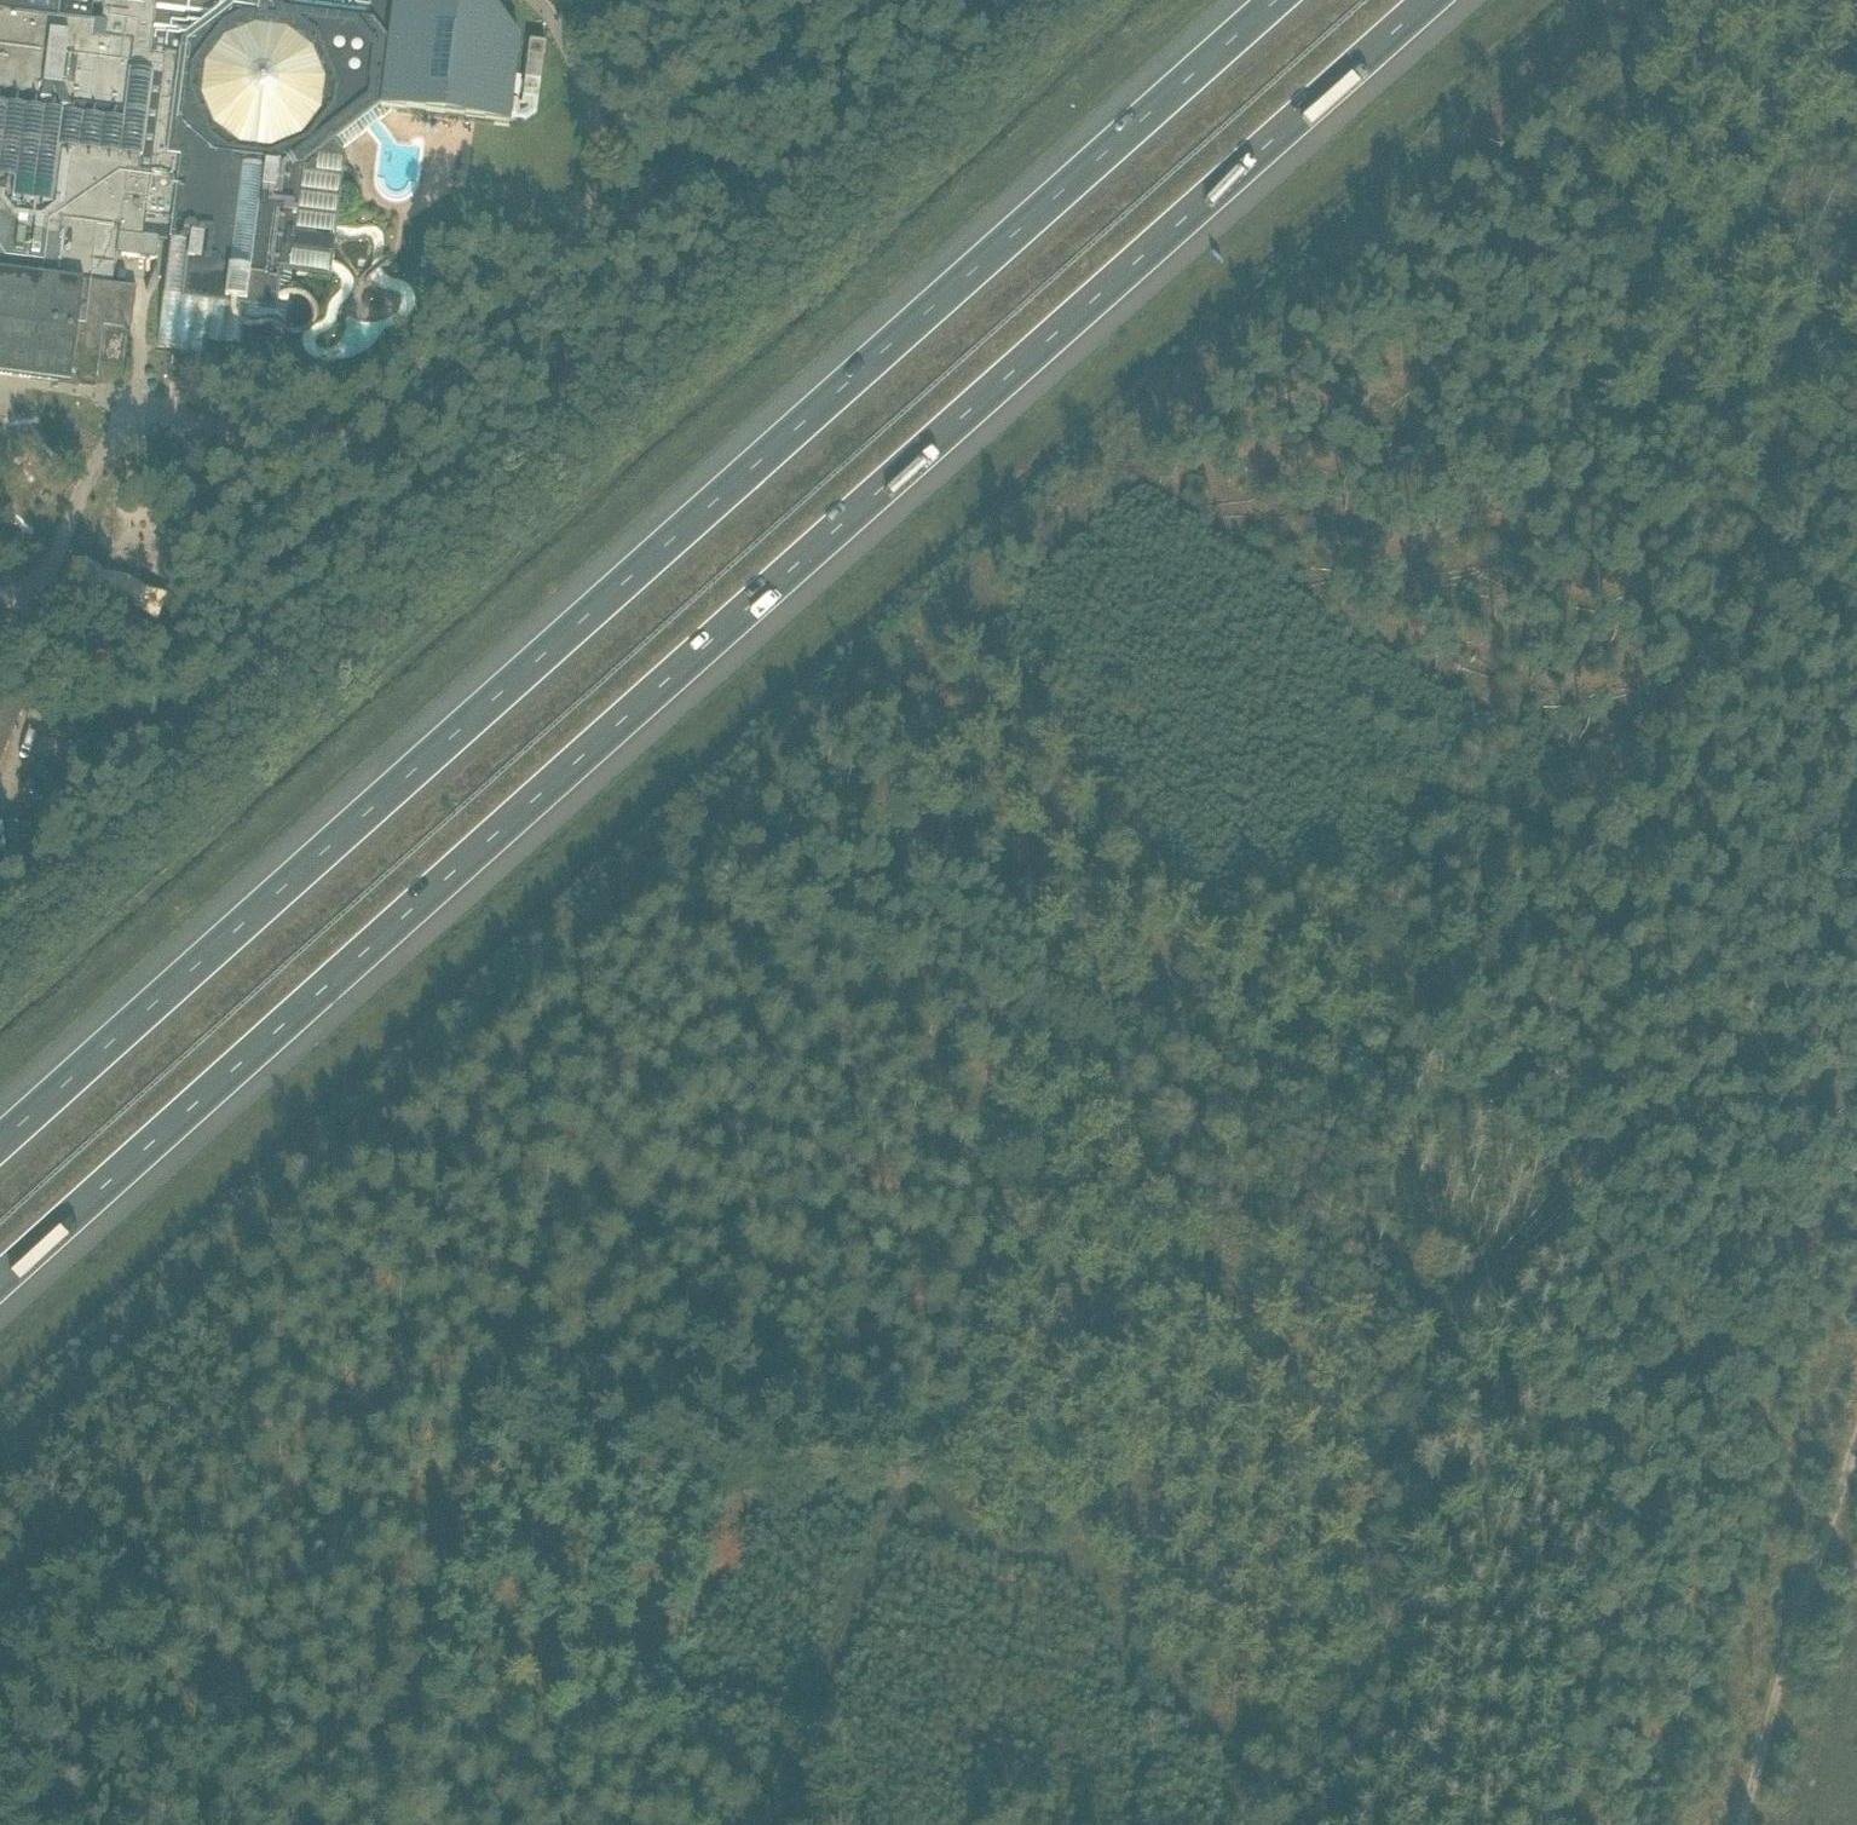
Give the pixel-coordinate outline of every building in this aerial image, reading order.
[(389,108),(389,97),(417,100),(418,88),(385,83),(389,52),(402,53),(416,73),(416,81),(457,47),(435,19),(438,20),(440,18),(440,14),(438,12),(435,11),(433,13),(433,17),(419,0),(103,0),(101,16),(105,21),(103,37),(94,36),(96,20),(58,16),(60,0),(49,0),(48,12),(38,11),(38,13),(26,12),(28,0),(0,0),(0,374),(71,384),(73,372),(97,375),(98,365),(117,367),(119,366),(122,363),(126,335),(130,336),(136,289),(112,286),(116,254),(156,259),(158,237),(142,235),(143,227),(170,230),(169,241),(157,344),(206,349),(207,337),(241,342),(244,317),(285,321),(290,273),(330,277),(345,156),(339,148),(389,108)] [(91,18),(93,1),(82,0),(65,0),(64,14),(91,18)] [(545,44),(529,42),(525,80),(540,82),(545,44)] [(118,281),(125,282),(126,272),(119,271),(118,281)]
